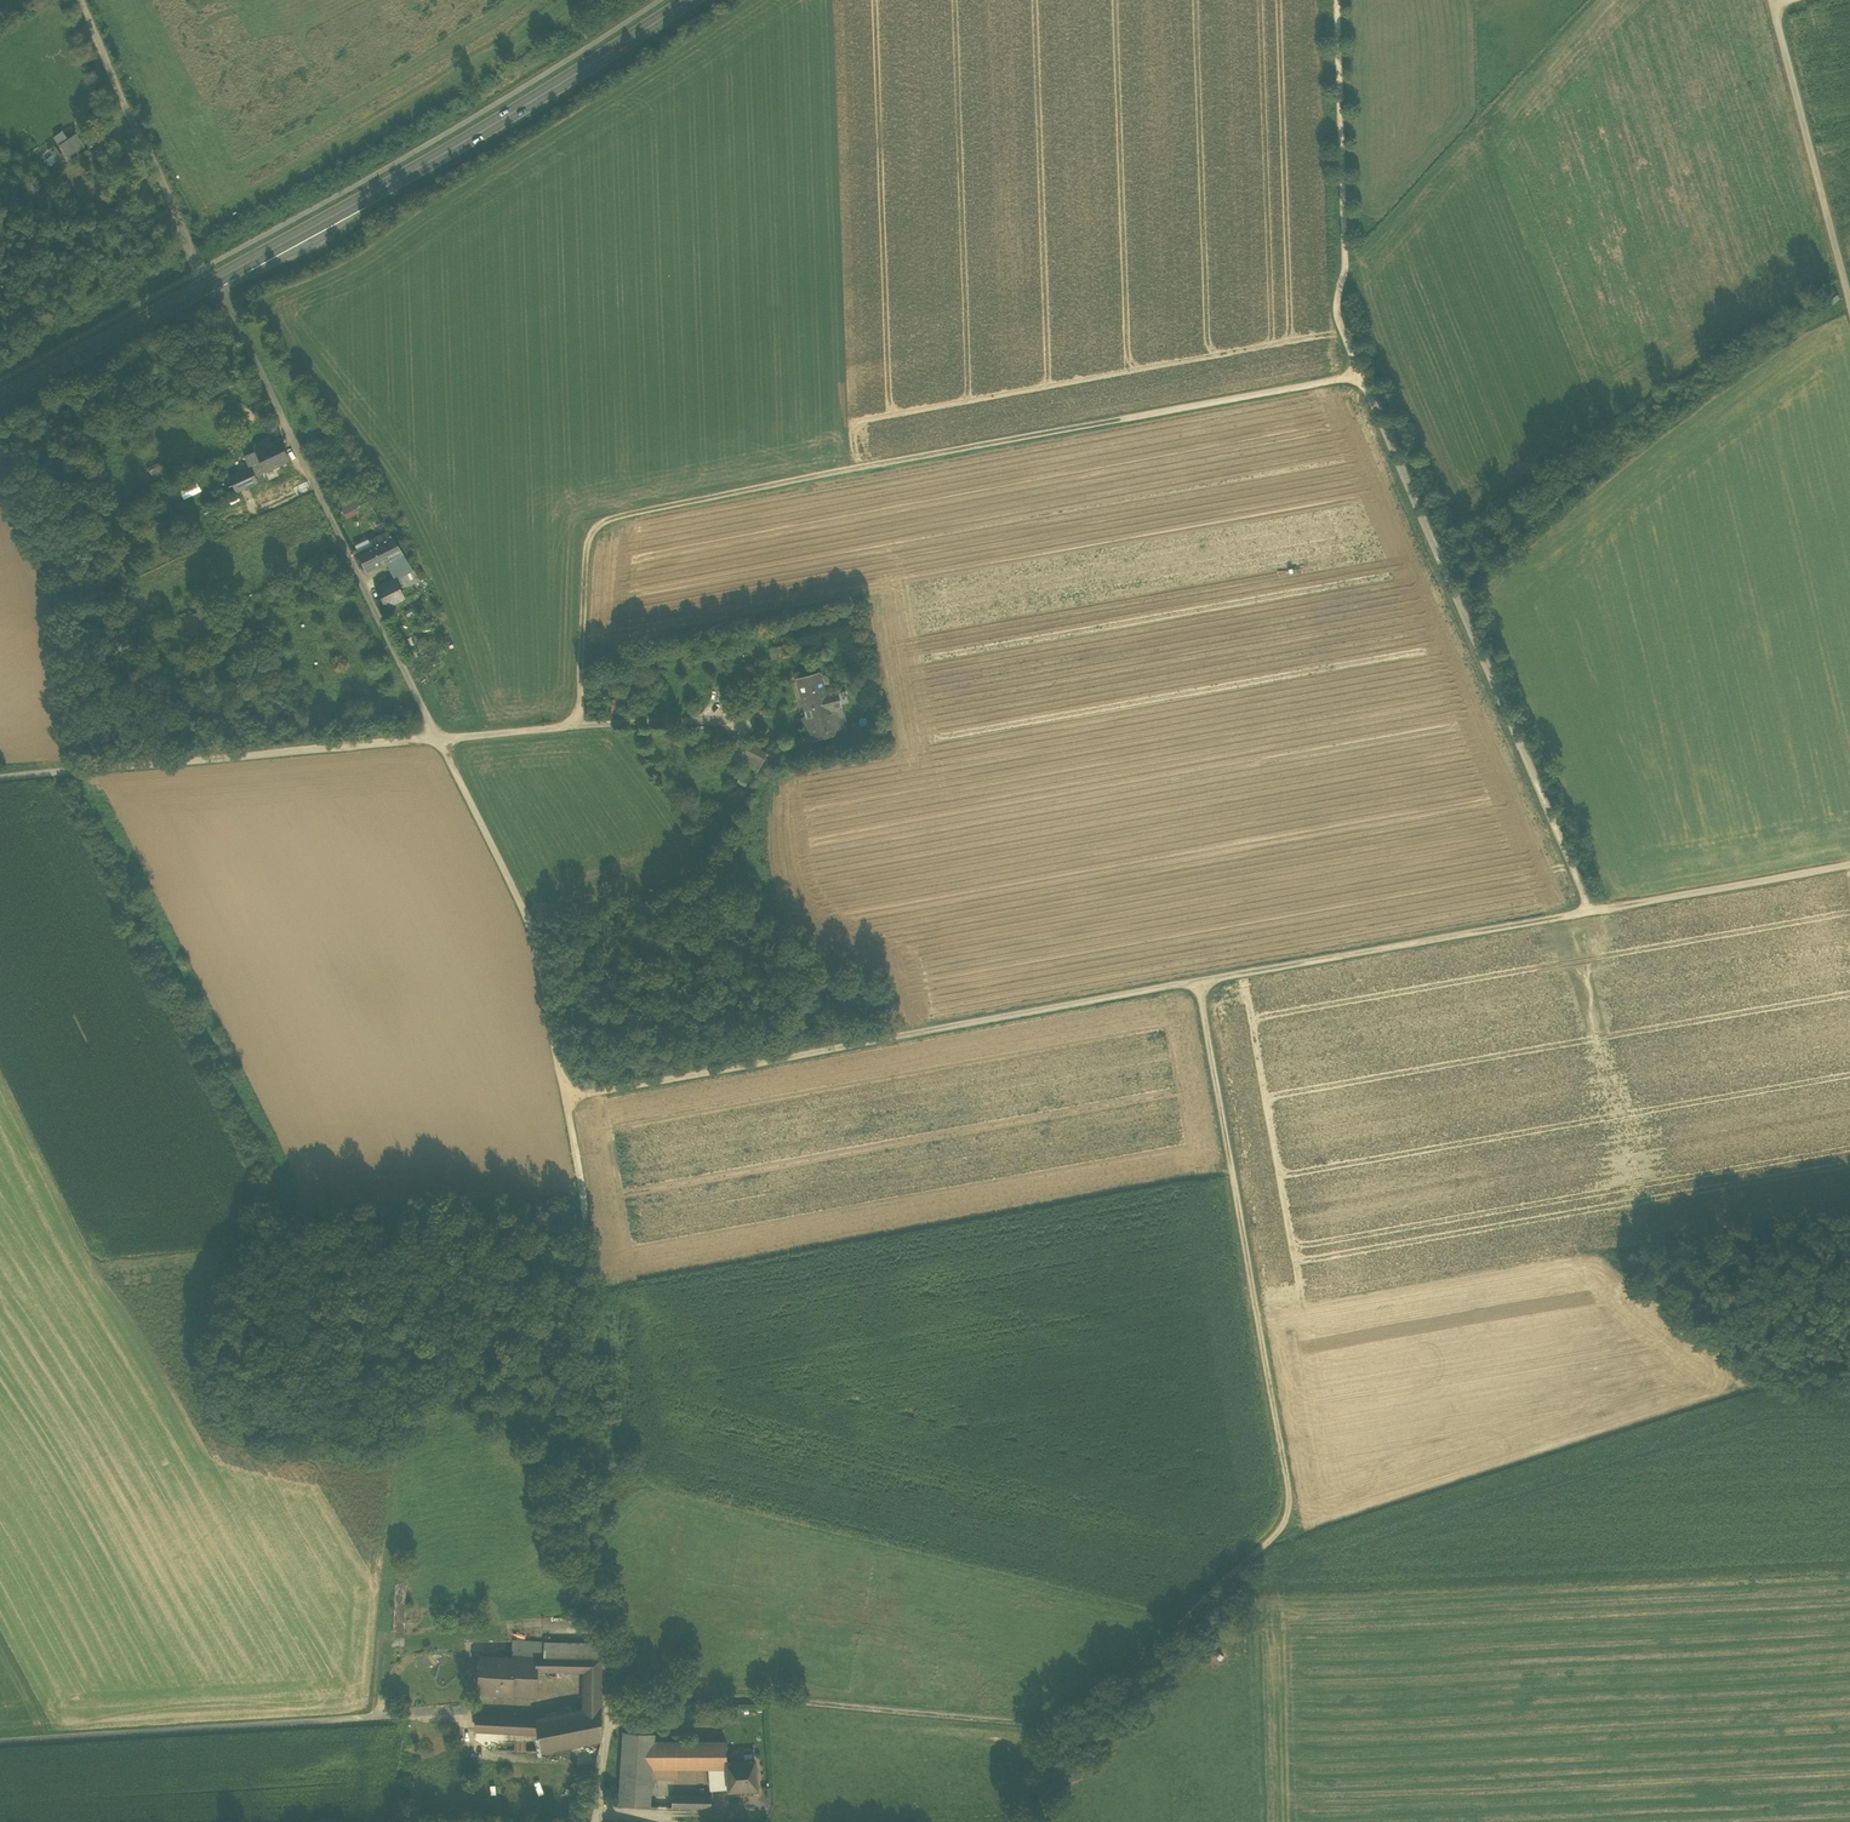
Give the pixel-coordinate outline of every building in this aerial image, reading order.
[(54,137),(60,145),(68,140),(62,131),(54,137)] [(66,155),(67,157),(70,155),(68,153),(82,144),(76,134),(68,140),(60,145),(66,155)] [(68,153),(70,155),(84,146),(82,144),(68,153)] [(48,149),(57,160),(62,156),(54,145),(48,149)] [(1828,299),(1831,303),(1837,298),(1834,294),(1828,299)] [(251,444),(254,452),(256,451),(273,443),(269,435),(251,444)] [(273,443),(256,451),(265,471),(288,461),(279,440),(273,443)] [(254,452),(244,456),(249,468),(254,476),(265,471),(256,451),(254,452)] [(249,468),(229,478),(236,491),(257,482),(254,476),(249,468)] [(340,505),(344,514),(368,501),(362,493),(340,505)] [(358,553),(367,571),(386,562),(403,554),(388,531),(387,531),(369,540),(372,547),(358,553)] [(386,562),(394,579),(395,579),(413,570),(403,554),(386,562)] [(395,579),(405,598),(414,594),(410,585),(420,580),(413,570),(395,579)] [(405,598),(395,579),(394,579),(375,588),(385,608),(405,598)] [(176,619),(182,638),(199,633),(197,627),(213,622),(209,609),(176,619)] [(769,649),(771,659),(789,656),(787,646),(769,649)] [(807,720),(811,737),(836,731),(831,714),(830,710),(826,696),(820,672),(796,679),(807,720)] [(838,694),(837,694),(837,693),(826,696),(830,710),(831,714),(836,731),(848,728),(841,706),(839,701),(847,699),(845,692),(838,694)] [(741,754),(761,765),(766,754),(747,743),(741,754)] [(512,1655),(512,1659),(480,1657),(479,1692),(511,1694),(534,1696),(536,1671),(536,1657),(543,1658),(544,1642),(514,1640),(512,1655)] [(598,1645),(544,1642),(543,1658),(601,1658),(598,1645)] [(536,1671),(584,1671),(601,1672),(601,1658),(543,1658),(536,1657),(536,1671)] [(584,1671),(584,1695),(600,1696),(601,1672),(584,1671)] [(584,1695),(583,1710),(600,1707),(600,1696),(584,1695)] [(583,1710),(537,1719),(537,1733),(542,1752),(598,1741),(600,1741),(600,1707),(583,1710)] [(534,1734),(537,1733),(537,1719),(477,1716),(477,1730),(534,1734)] [(618,1804),(650,1807),(651,1779),(654,1742),(654,1734),(623,1732),(618,1804)] [(673,1769),(709,1769),(726,1769),(725,1763),(727,1763),(725,1742),(687,1742),(687,1736),(676,1736),(676,1742),(666,1742),(665,1769),(673,1769)] [(654,1742),(651,1779),(673,1778),(673,1769),(665,1769),(666,1742),(654,1742)] [(727,1789),(728,1792),(757,1790),(755,1761),(727,1763),(725,1763),(726,1769),(727,1789)] [(727,1789),(726,1769),(709,1769),(711,1790),(727,1789)] [(679,1808),(711,1808),(711,1797),(671,1796),(670,1797),(671,1797),(672,1797),(672,1808),(679,1808)]
